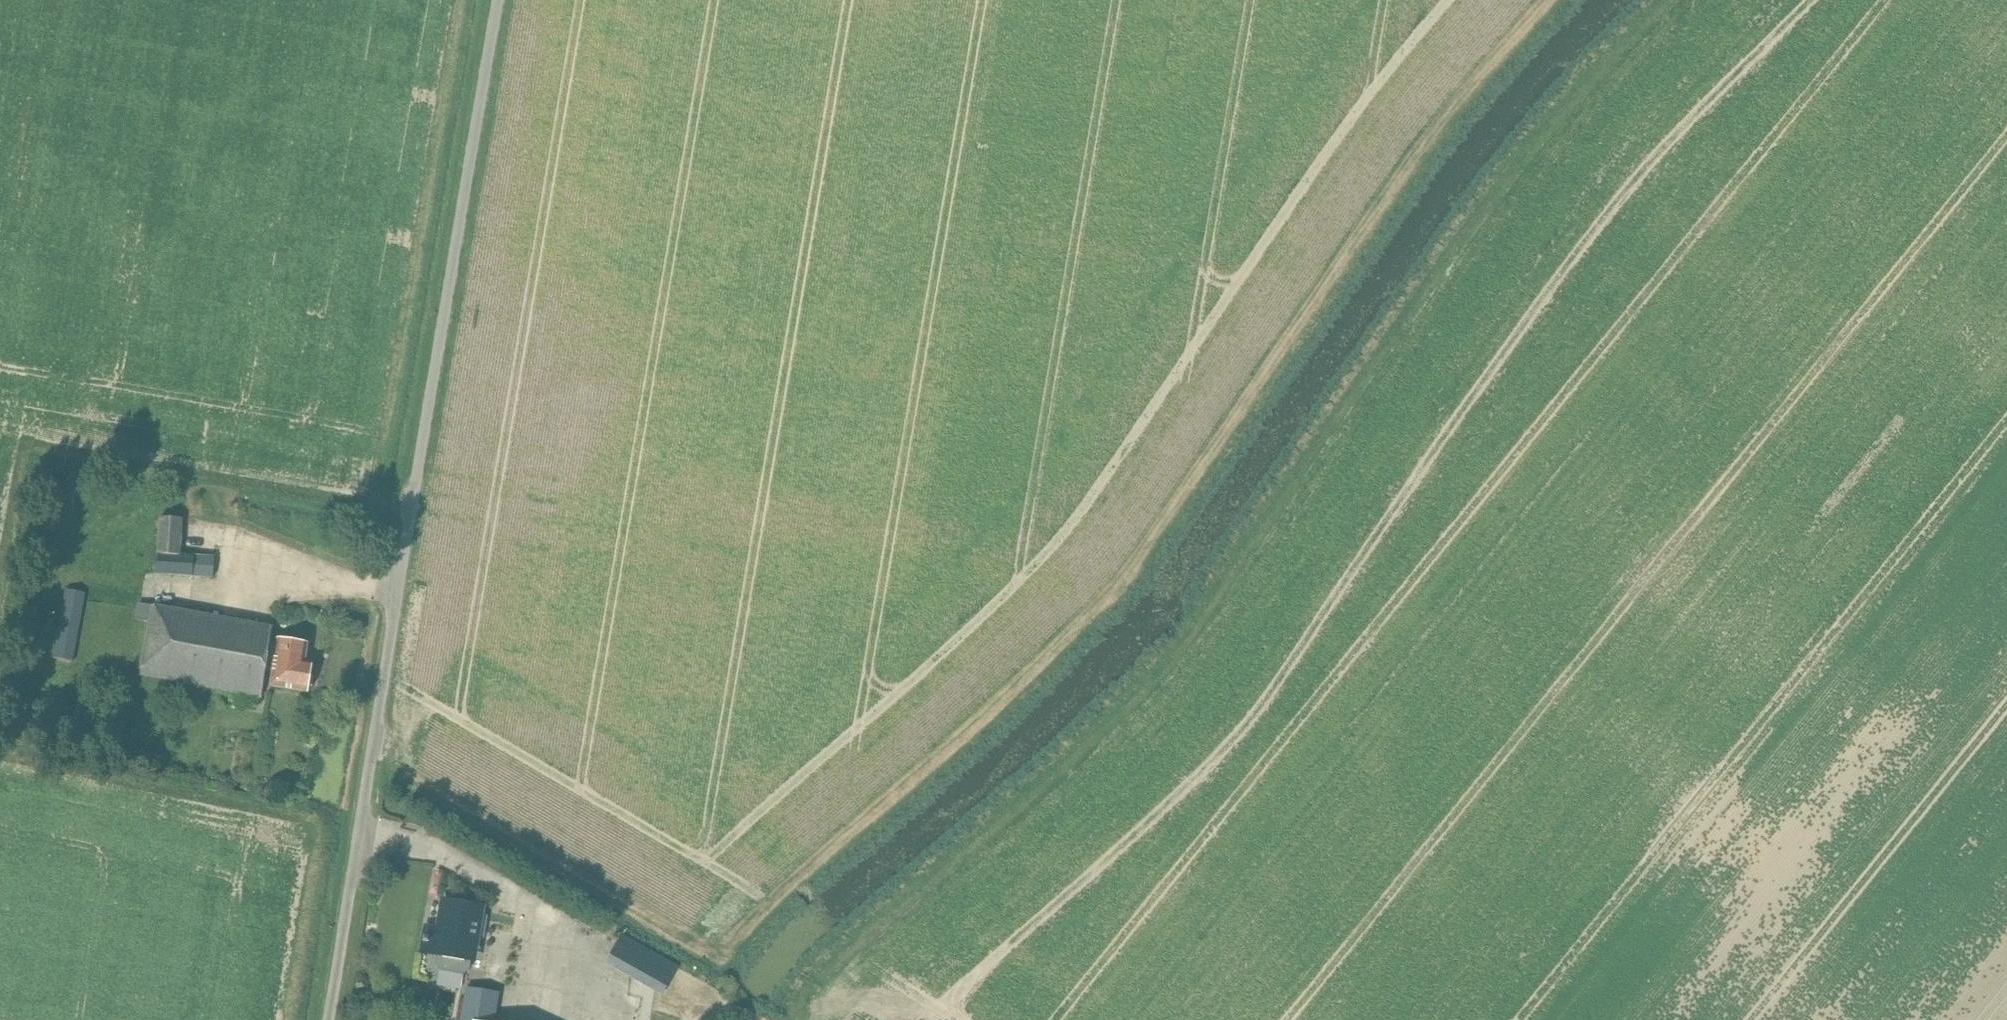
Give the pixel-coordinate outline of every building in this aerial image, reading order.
[(157,553),(156,574),(213,577),(214,557),(193,556),(193,555),(180,554),(182,519),(160,518),(159,553),(157,553)] [(53,658),(73,662),(86,593),(66,589),(53,658)] [(273,629),(271,629),(152,607),(152,605),(138,602),(135,618),(149,620),(140,675),(262,697),(273,629)] [(307,691),(307,690),(310,688),(312,680),(309,678),(311,662),(304,661),(307,644),(278,640),(271,686),(307,691)] [(423,951),(437,953),(435,964),(439,970),(466,974),(470,971),(472,958),(473,959),(481,908),(443,902),(439,930),(426,928),(423,951)] [(621,966),(644,978),(665,990),(678,967),(621,934),(614,945),(609,954),(623,963),(621,966)] [(497,980),(471,976),(464,1019),(491,1019),(497,980)]
